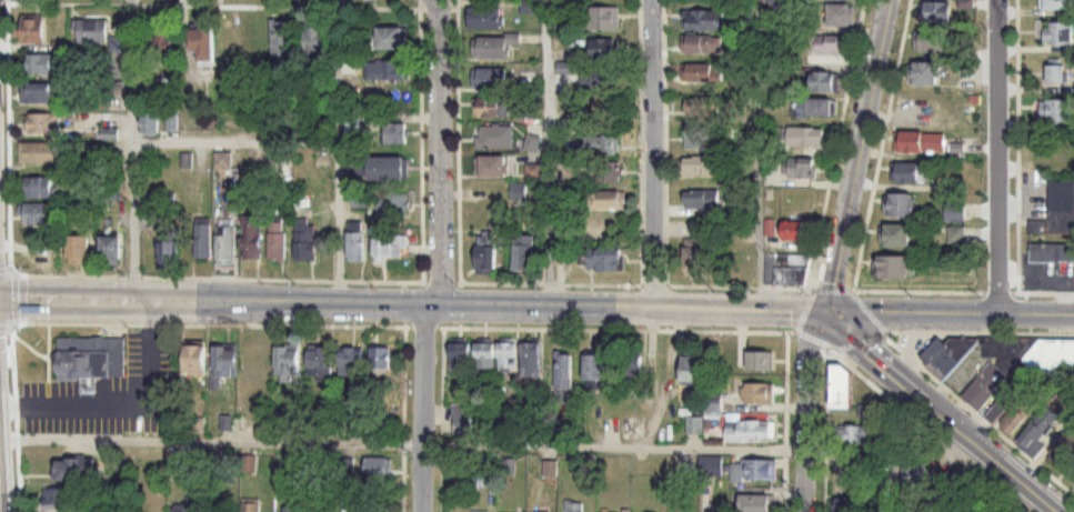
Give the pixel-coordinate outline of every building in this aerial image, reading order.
[(540,13),(540,0),(523,0),(523,13),(540,13)] [(789,0),(769,0),(769,12),(789,12),(789,0)] [(1069,0),(1043,0),(1043,10),(1070,10),(1069,0)] [(925,23),(951,23),(951,3),(925,3),(925,23)] [(828,26),(854,26),(854,4),(828,4),(828,26)] [(469,29),(502,29),(502,8),(469,8),(469,29)] [(586,30),(619,30),(619,8),(586,8),(586,30)] [(684,11),(684,52),(722,52),(722,37),(725,37),(724,11),(684,11)] [(44,15),(21,15),(21,44),(44,44),(44,15)] [(245,19),(223,19),(223,57),(245,57),(245,19)] [(107,21),(77,21),(77,44),(107,44),(107,21)] [(271,57),(296,57),(296,22),(271,22),(271,57)] [(1073,24),(1044,24),(1044,45),(1073,45),(1073,24)] [(327,58),(327,26),(305,26),(305,58),(327,58)] [(191,29),(191,62),(213,62),(213,29),(191,29)] [(408,29),(377,29),(377,51),(408,51),(408,29)] [(172,63),(172,30),(153,30),(153,63),(172,63)] [(917,53),(946,53),(946,31),(917,31),(917,53)] [(474,59),(508,59),(508,45),(521,45),(521,37),(474,37),(474,59)] [(814,56),(849,56),(849,37),(814,37),(814,56)] [(616,40),(590,40),(590,59),(616,59),(616,40)] [(26,75),(52,75),(52,56),(26,56),(26,75)] [(367,63),(367,82),(406,82),(406,63),(367,63)] [(559,74),(575,74),(575,63),(559,63),(559,74)] [(940,87),(940,63),(911,63),(911,87),(940,87)] [(723,65),(683,65),(683,82),(723,82),(723,65)] [(1046,85),(1065,85),(1065,67),(1046,67),(1046,85)] [(508,91),(508,69),(473,69),(473,91),(508,91)] [(614,89),(614,70),(592,70),(592,89),(614,89)] [(835,93),(835,73),(810,73),(810,93),(835,93)] [(99,83),(99,98),(125,98),(125,83),(99,83)] [(53,84),(22,84),(22,104),(53,104),(53,84)] [(720,116),(719,98),(686,99),(686,117),(720,116)] [(474,99),(474,118),(505,118),(505,99),(474,99)] [(796,119),(831,119),(831,100),(796,100),(796,119)] [(1041,102),(1041,125),(1073,125),(1073,102),(1041,102)] [(25,135),(58,135),(58,114),(25,114),(25,135)] [(159,114),(141,114),(141,136),(159,136),(159,114)] [(408,146),(408,126),(386,126),(386,146),(408,146)] [(514,149),(514,127),(477,127),(477,149),(514,149)] [(685,150),(714,150),(714,129),(685,129),(685,150)] [(824,129),(788,129),(788,147),(824,147),(824,129)] [(896,154),(945,154),(945,134),(896,134),(896,154)] [(537,152),(541,138),(530,135),(525,149),(537,152)] [(21,144),(21,165),(60,165),(60,144),(21,144)] [(232,171),(232,153),(214,153),(214,171),(232,171)] [(506,157),(480,157),(480,178),(506,178),(506,157)] [(718,177),(718,157),(682,157),(682,177),(718,177)] [(366,158),(366,181),(410,181),(410,158),(366,158)] [(815,179),(815,160),(787,160),(787,179),(815,179)] [(598,184),(621,184),(621,163),(598,163),(598,184)] [(541,165),(528,165),(528,179),(542,179),(541,165)] [(926,184),(926,165),(894,165),(894,184),(926,184)] [(52,178),(23,178),(23,198),(52,198),(52,178)] [(1048,183),(1047,222),(1030,222),(1030,235),(1073,235),(1073,183),(1048,183)] [(512,199),(526,199),(526,184),(512,184),(512,199)] [(626,210),(627,192),(595,192),(595,210),(626,210)] [(409,217),(409,195),(376,195),(376,217),(409,217)] [(914,195),(887,195),(887,218),(914,218),(914,195)] [(686,210),(717,210),(717,198),(686,198),(686,210)] [(49,204),(24,204),(24,225),(49,225),(49,204)] [(261,259),(261,218),(243,218),(243,259),(261,259)] [(315,262),(315,220),(295,220),(295,262),(315,262)] [(782,242),(804,242),(804,222),(782,222),(782,242)] [(269,260),(285,260),(285,223),(269,223),(269,260)] [(195,259),(211,259),(211,225),(195,225),(195,259)] [(912,248),(912,225),(885,225),(885,248),(912,248)] [(234,265),(234,226),(217,226),(217,265),(234,265)] [(364,263),(364,232),(347,232),(347,263),(364,263)] [(495,232),(476,232),(476,273),(495,273),(495,232)] [(514,273),(535,273),(535,236),(514,236),(514,273)] [(89,237),(67,237),(67,264),(89,264),(89,237)] [(374,259),(408,259),(408,237),(374,237),(374,259)] [(100,266),(121,266),(121,238),(100,238),(100,266)] [(177,243),(158,243),(158,268),(177,268),(177,243)] [(1030,245),(1030,263),(1073,263),(1073,245),(1030,245)] [(684,277),(705,277),(705,247),(684,247),(684,277)] [(622,254),(588,254),(588,271),(622,271),(622,254)] [(808,255),(765,255),(765,285),(808,285),(808,255)] [(916,257),(879,257),(879,279),(916,279),(916,257)] [(58,381),(124,381),(124,338),(58,338),(58,381)] [(962,396),(979,411),(1014,372),(1015,361),(1005,352),(1005,340),(951,339),(946,344),(939,338),(924,355),(924,359),(945,379),(973,348),(984,348),(984,355),(992,362),(962,396)] [(1039,340),(1022,364),(1073,402),(1073,341),(1039,340)] [(517,343),(499,343),(499,370),(517,370),(517,343)] [(541,379),(541,343),(523,343),(523,379),(541,379)] [(470,344),(451,344),(451,373),(470,373),(470,344)] [(495,344),(476,344),(476,376),(495,376),(495,344)] [(204,346),(183,346),(183,374),(204,374),(204,346)] [(298,346),(274,346),(274,381),(298,381),(298,346)] [(212,348),(212,378),(235,378),(235,348),(212,348)] [(267,348),(243,348),(243,389),(267,389),(267,348)] [(331,349),(307,349),(307,376),(331,376),(331,349)] [(339,379),(361,379),(361,349),(339,349),(339,379)] [(390,349),(370,349),(370,377),(390,377),(390,349)] [(702,383),(702,350),(681,350),(681,383),(702,383)] [(747,371),(774,371),(774,353),(747,353),(747,371)] [(557,355),(557,402),(571,402),(571,355),(557,355)] [(584,381),(605,381),(605,356),(584,356),(584,381)] [(623,357),(623,388),(641,388),(641,357),(623,357)] [(832,407),(850,407),(850,366),(832,366),(832,407)] [(1012,437),(1041,403),(1015,381),(986,415),(1012,437)] [(774,404),(774,384),(742,384),(742,404),(774,404)] [(473,405),(454,405),(454,435),(473,435),(473,405)] [(1061,418),(1049,408),(1019,444),(1036,458),(1047,445),(1041,441),(1061,418)] [(703,434),(703,418),(687,418),(687,434),(703,434)] [(772,422),(725,422),(725,441),(772,441),(772,422)] [(836,444),(874,444),(874,426),(836,426),(836,444)] [(1062,469),(1073,456),(1073,439),(1069,435),(1048,457),(1062,469)] [(96,459),(54,459),(54,482),(96,482),(96,459)] [(733,464),(733,482),(776,482),(776,460),(745,460),(745,464),(733,464)] [(901,478),(925,478),(925,461),(901,461),(901,478)] [(967,485),(949,471),(935,488),(953,503),(967,485)] [(43,487),(43,510),(70,510),(70,487),(43,487)] [(776,495),(740,495),(740,511),(776,511),(776,495)] [(241,504),(241,511),(259,511),(259,504),(241,504)] [(584,504),(566,504),(566,511),(584,511),(584,504)]
